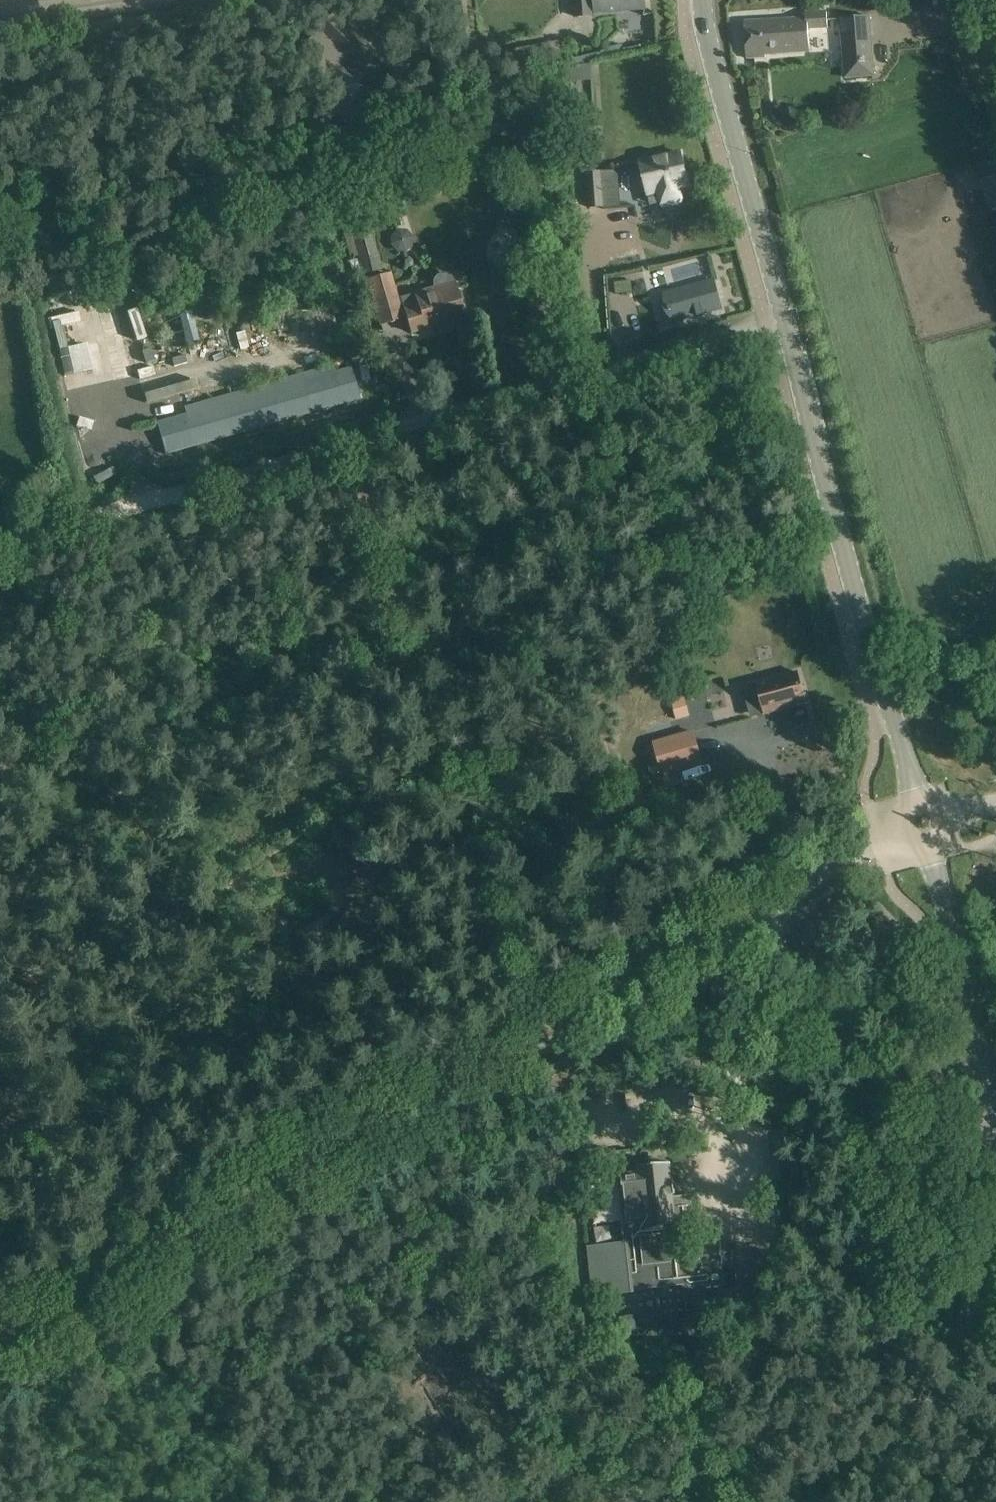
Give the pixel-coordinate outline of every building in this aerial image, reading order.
[(644,0),(575,0),(576,17),(592,16),(592,12),(644,8),(644,0)] [(347,22),(332,7),(313,26),(317,30),(295,53),(324,82),(342,63),(356,78),(380,54),(355,29),(352,32),(344,25),(347,22)] [(806,19),(745,22),(747,58),(765,57),(765,54),(799,52),(799,49),(808,49),(807,29),(828,28),(827,12),(805,13),(806,19)] [(875,77),(871,17),(839,19),(844,80),(875,77)] [(359,111),(345,93),(328,108),(342,125),(359,111)] [(681,153),(639,163),(647,194),(659,191),(662,203),(680,198),(677,187),(689,184),(681,153)] [(585,169),(587,205),(601,204),(599,168),(585,169)] [(981,180),(991,210),(995,208),(995,176),(981,180)] [(345,226),(359,273),(382,266),(368,219),(345,226)] [(433,288),(398,298),(391,273),(366,280),(379,326),(407,318),(411,333),(444,323),(445,328),(465,322),(454,282),(451,278),(446,275),(440,276),(436,278),(433,283),(433,288)] [(664,274),(618,283),(624,315),(649,310),(652,323),(673,319),(664,274)] [(717,278),(670,291),(678,319),(721,307),(717,293),(721,292),(717,278)] [(195,311),(181,313),(187,343),(200,340),(195,311)] [(531,317),(529,326),(542,328),(544,319),(531,317)] [(360,398),(351,367),(158,423),(167,454),(360,398)] [(806,703),(798,672),(756,684),(742,688),(746,702),(760,698),(764,714),(806,703)] [(704,677),(704,696),(723,696),(723,676),(704,677)] [(686,697),(671,701),(676,720),(691,716),(686,697)] [(665,740),(654,743),(663,773),(702,762),(693,732),(666,740),(665,740)] [(621,1174),(623,1194),(624,1194),(625,1200),(626,1205),(625,1205),(627,1223),(622,1223),(624,1243),(625,1243),(629,1276),(639,1275),(639,1276),(645,1275),(645,1274),(672,1271),(672,1272),(679,1271),(678,1270),(682,1270),(679,1247),(697,1245),(694,1223),(691,1195),(673,1197),(673,1194),(675,1194),(674,1182),(672,1182),(670,1164),(671,1164),(670,1163),(638,1166),(638,1168),(639,1168),(639,1172),(621,1174)] [(719,1243),(697,1245),(679,1247),(682,1270),(687,1312),(707,1309),(706,1302),(714,1301),(712,1285),(724,1284),(722,1268),(723,1268),(720,1242),(719,1242),(719,1243)] [(588,1247),(594,1297),(631,1292),(629,1276),(625,1243),(624,1243),(588,1247)] [(641,1335),(686,1330),(682,1291),(637,1296),(641,1335)] [(603,1300),(592,1301),(594,1317),(604,1315),(603,1300)]
